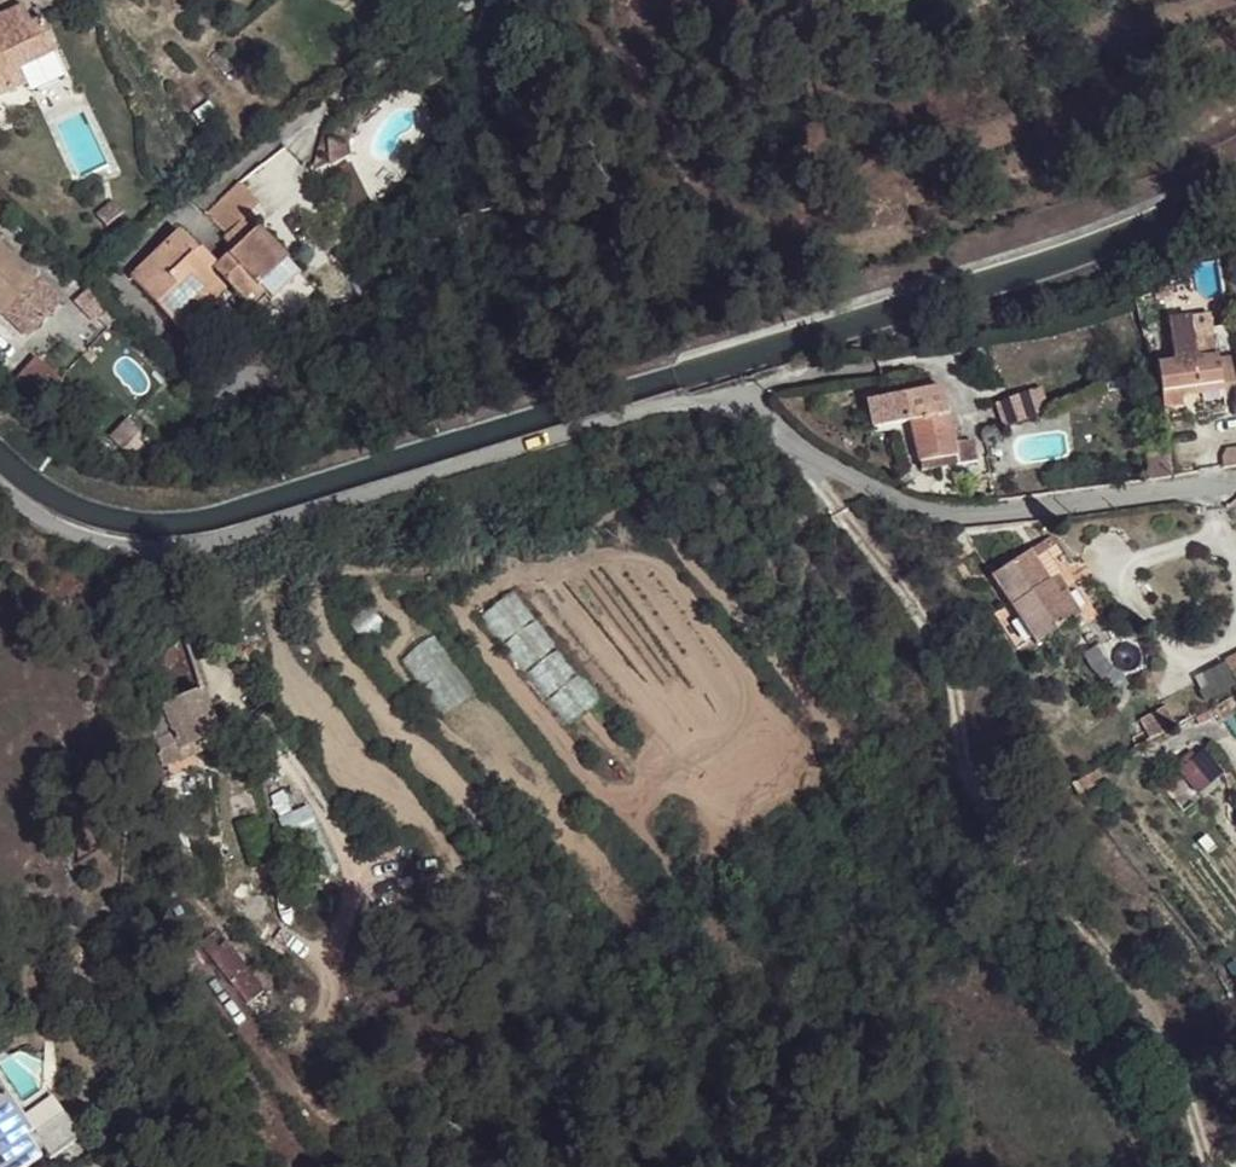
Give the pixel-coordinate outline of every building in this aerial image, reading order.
[(47,53),(31,21),(20,26),(11,9),(0,14),(0,93),(16,85),(10,72),(47,53)] [(54,66),(47,53),(10,72),(16,85),(54,66)] [(246,288),(252,294),(258,301),(287,274),(245,231),(242,235),(231,223),(247,206),(227,185),(195,217),(214,237),(210,242),(222,253),(204,272),(190,258),(196,251),(178,233),(128,280),(178,332),(199,313),(193,305),(215,285),(222,292),(231,302),(246,288)] [(109,215),(100,204),(85,217),(94,228),(109,215)] [(2,315),(37,277),(0,243),(0,313),(2,315)] [(193,305),(199,313),(222,292),(215,285),(193,305)] [(238,308),(252,294),(246,288),(231,302),(238,308)] [(1162,291),(1152,294),(1154,301),(1164,300),(1162,291)] [(1224,407),(1235,405),(1230,369),(1220,371),(1218,361),(1217,356),(1216,356),(1210,315),(1168,321),(1174,361),(1156,364),(1161,393),(1200,387),(1202,402),(1223,399),(1224,407)] [(1235,405),(1235,359),(1218,361),(1220,371),(1230,369),(1235,405)] [(48,381),(26,360),(3,385),(26,406),(48,381)] [(867,403),(869,413),(880,428),(909,423),(919,463),(954,457),(956,466),(977,462),(972,442),(954,445),(941,389),(867,403)] [(1037,410),(1046,407),(1040,389),(1030,392),(1037,410)] [(1039,416),(1037,410),(1030,392),(994,405),(1003,428),(1039,416)] [(125,433),(112,420),(97,438),(116,456),(128,444),(122,438),(125,433)] [(1235,466),(1235,448),(1226,450),(1222,460),(1222,468),(1235,466)] [(1168,449),(1146,452),(1149,481),(1173,477),(1168,449)] [(956,466),(954,457),(919,463),(921,472),(956,466)] [(1049,526),(1042,531),(1049,542),(1056,537),(1049,526)] [(1041,545),(1030,553),(1058,596),(1065,592),(1047,564),(1051,562),(1041,545)] [(1081,615),(1065,592),(1058,596),(1030,553),(1019,560),(1013,552),(999,561),(1004,569),(992,578),(1036,645),(1081,615)] [(599,697),(512,586),(475,615),(563,726),(599,697)] [(432,638),(401,662),(446,717),(477,692),(432,638)] [(1199,693),(1203,702),(1234,687),(1224,665),(1203,675),(1210,688),(1199,693)] [(200,688),(162,703),(180,749),(218,733),(200,688)] [(1223,722),(1235,714),(1235,706),(1231,698),(1214,709),(1223,722)] [(1140,720),(1150,739),(1177,726),(1165,707),(1140,720)] [(1196,792),(1213,779),(1197,759),(1180,771),(1196,792)] [(1213,779),(1196,792),(1203,800),(1219,787),(1213,779)] [(268,821),(294,881),(325,868),(299,807),(268,821)] [(216,944),(199,957),(238,1005),(254,992),(216,944)] [(0,1056),(0,1166),(28,1166),(38,1161),(34,1155),(39,1151),(46,1162),(78,1142),(45,1091),(2,1054),(0,1056)]
